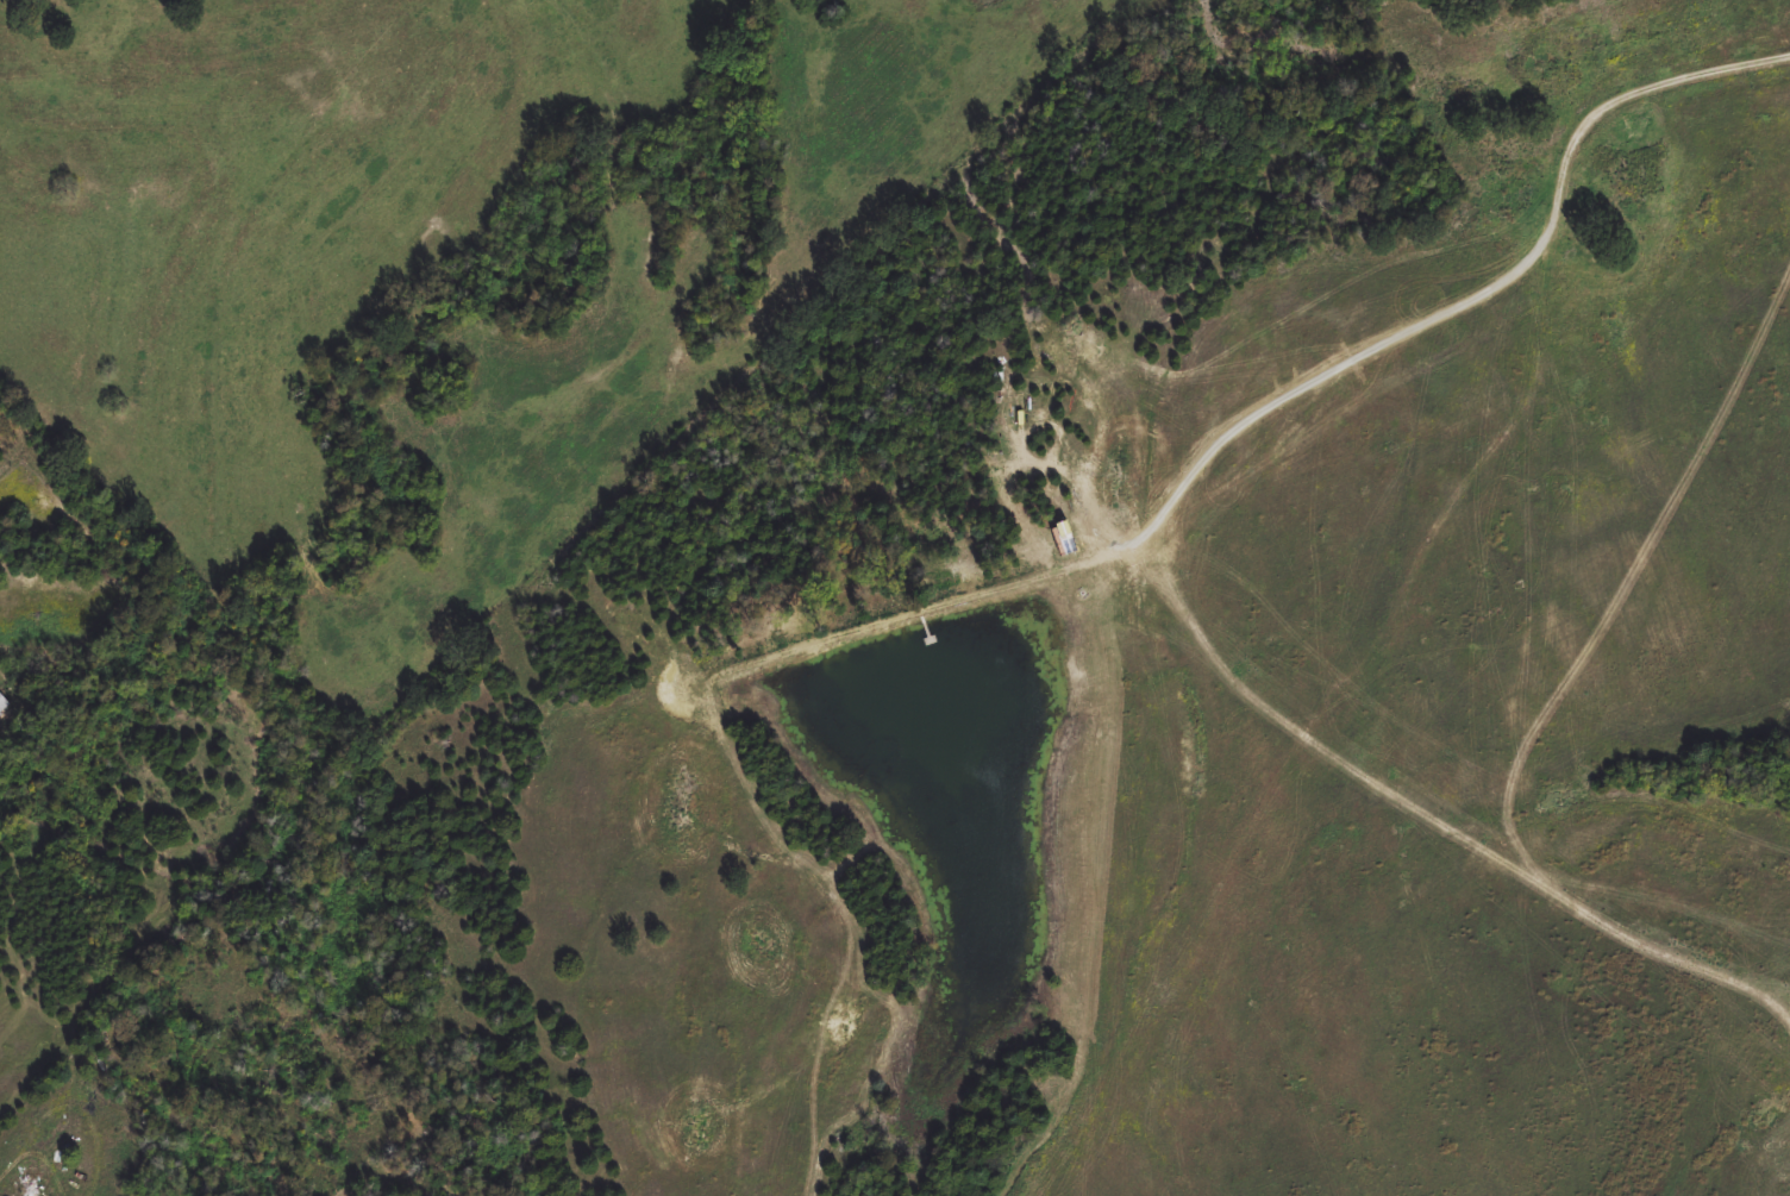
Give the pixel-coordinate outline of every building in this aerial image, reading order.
[(9,709),(0,697),(0,716),(9,709)]
